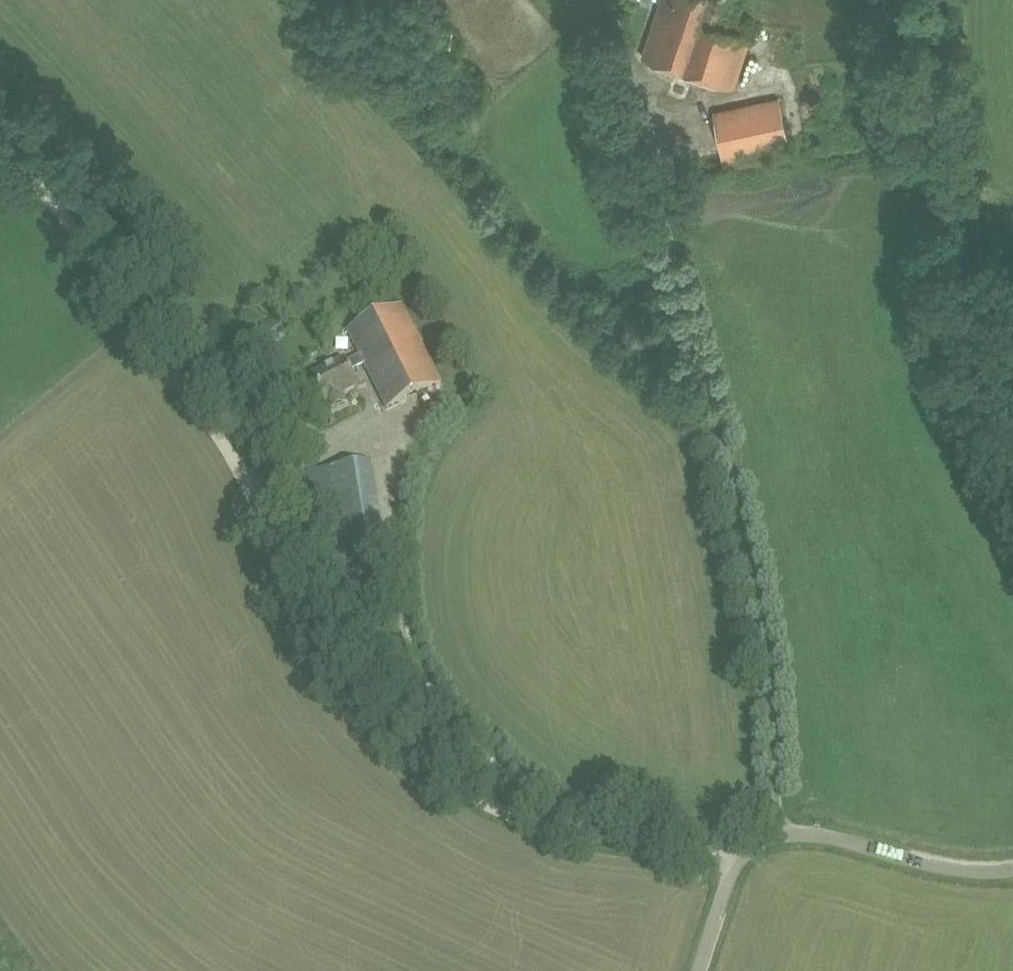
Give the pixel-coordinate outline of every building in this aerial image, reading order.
[(642,56),(734,86),(751,37),(722,27),(731,0),(661,0),(642,56)] [(779,98),(714,112),(724,164),(742,160),(740,151),(788,141),(779,98)] [(347,403),(343,395),(359,387),(351,371),(365,364),(387,408),(441,382),(403,304),(349,330),(362,356),(347,363),(345,358),(312,374),(330,412),(347,403)] [(260,327),(270,342),(285,332),(275,317),(260,327)] [(327,577),(372,569),(356,465),(310,472),(327,577)]
